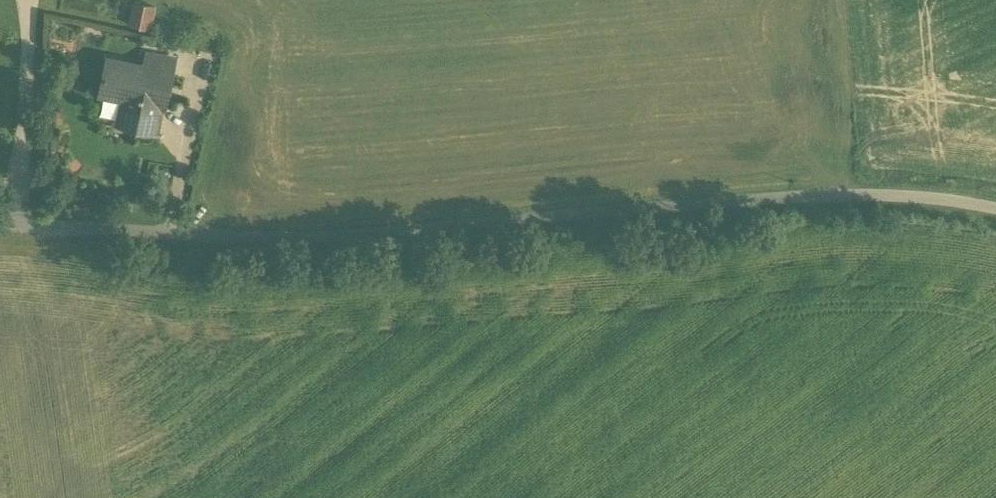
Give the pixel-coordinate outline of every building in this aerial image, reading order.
[(162,0),(160,0),(136,0),(132,19),(156,25),(162,0)] [(163,106),(173,56),(147,51),(144,64),(107,56),(99,94),(101,94),(101,92),(123,96),(117,121),(154,128),(159,105),(163,106)]
